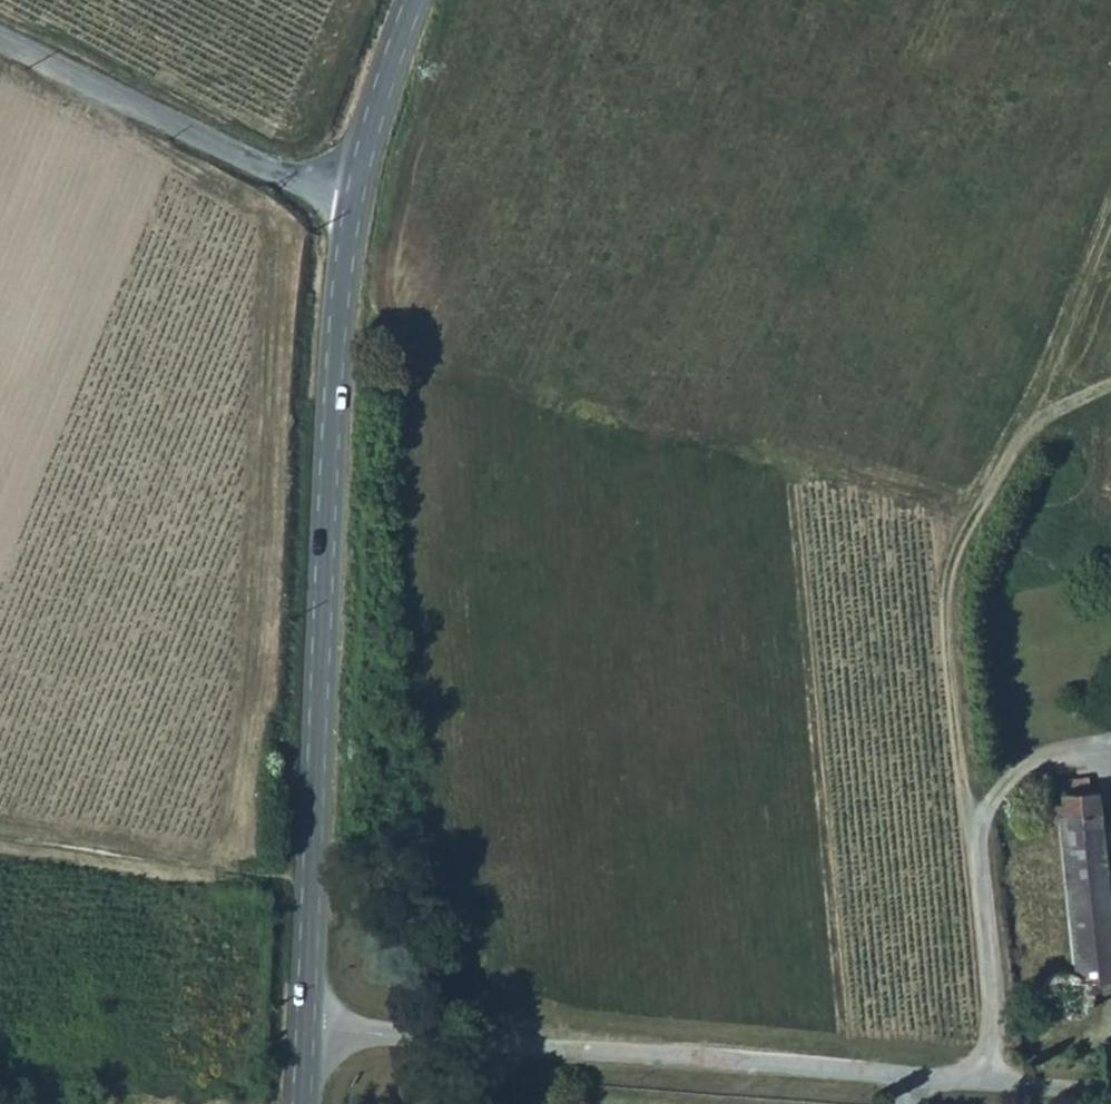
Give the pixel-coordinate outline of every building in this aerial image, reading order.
[(1056,819),(1066,940),(1106,937),(1094,792),(1059,795),(1057,784),(1048,785),(1048,789),(1041,790),(1044,820),(1056,819)] [(1106,937),(1066,940),(1069,969),(1109,967),(1106,937)] [(1069,969),(1069,977),(1062,976),(1053,979),(1045,985),(1041,993),(1040,1002),(1044,1012),(1050,1019),(1059,1022),(1069,1022),(1079,1018),(1086,1010),(1088,999),(1086,991),(1110,989),(1110,966),(1109,967),(1069,969)]
